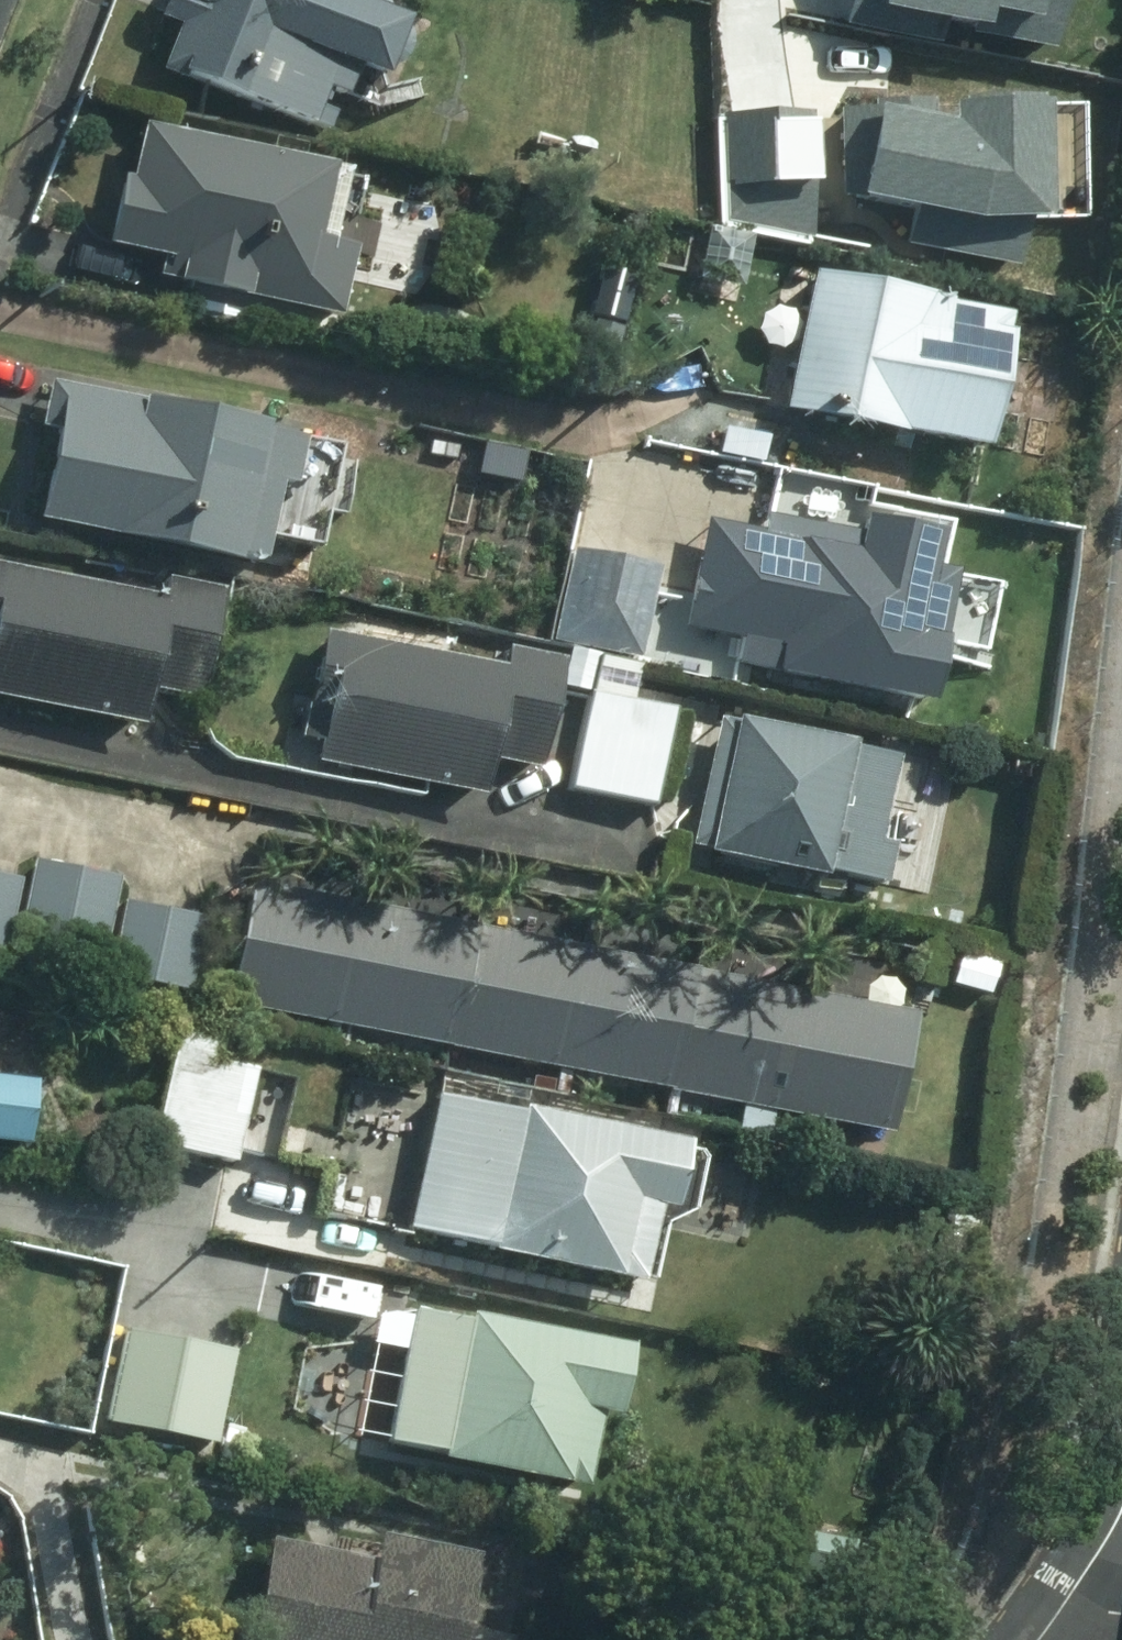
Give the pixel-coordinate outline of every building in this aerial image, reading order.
[(161,73),(310,132),(325,96),(344,103),(355,75),(383,87),(405,28),(387,21),(378,6),(365,0),(354,0),(344,4),(335,0),(165,0),(157,18),(179,28),(161,73)] [(834,37),(869,35),(872,89),(839,91),(844,180),(902,176),(906,232),(1073,271),(1098,164),(1045,151),(1036,0),(832,0),(834,37)] [(814,107),(717,106),(722,228),(823,249),(814,107)] [(333,179),(333,171),(139,128),(128,185),(119,183),(104,250),(162,262),(157,282),(178,285),(177,290),(338,326),(354,254),(329,249),(343,183),(333,179)] [(815,276),(785,414),(984,460),(1015,322),(815,276)] [(56,423),(37,514),(309,570),(317,534),(269,524),(279,476),(292,478),(302,429),(47,377),(39,420),(56,423)] [(495,535),(511,448),(402,426),(384,512),(495,535)] [(744,634),(740,662),(931,698),(943,641),(982,648),(996,577),(957,568),(959,560),(935,555),(942,524),(864,510),(863,524),(767,506),(763,526),(706,515),(686,623),(744,634)] [(549,637),(640,655),(661,559),(569,541),(549,637)] [(140,719),(148,685),(202,694),(222,584),(166,573),(163,589),(0,559),(0,693),(140,719)] [(316,756),(481,789),(487,755),(539,764),(561,652),(509,641),(506,659),(321,625),(299,735),(319,740),(316,756)] [(632,696),(639,658),(600,649),(591,690),(595,692),(574,784),(652,802),(674,704),(632,696)] [(731,717),(717,713),(691,840),(709,843),(707,848),(825,872),(826,867),(886,879),(895,837),(880,834),(898,751),(852,742),(853,735),(732,710),(731,717)] [(30,855),(17,928),(100,944),(114,871),(30,855)] [(0,873),(0,945),(2,946),(14,876),(0,873)] [(339,1022),(364,900),(253,879),(229,1000),(339,1022)] [(203,912),(121,896),(108,964),(191,980),(203,912)] [(450,1043),(474,921),(364,900),(339,1022),(450,1043)] [(560,1065),(584,943),(474,921),(450,1043),(560,1065)] [(671,1087),(694,964),(584,943),(560,1065),(671,1087)] [(781,1108),(805,985),(694,964),(671,1087),(781,1108)] [(892,1130),(915,1007),(805,985),(781,1108),(892,1130)] [(261,1042),(179,1022),(154,1142),(236,1158),(261,1042)] [(21,1140),(29,1075),(0,1071),(0,1137),(21,1140)] [(435,1092),(405,1228),(640,1279),(656,1202),(672,1205),(687,1135),(525,1100),(523,1111),(435,1092)] [(321,1170),(240,1150),(223,1234),(305,1251),(321,1170)] [(615,1409),(628,1340),(468,1306),(466,1317),(413,1306),(385,1434),(440,1447),(439,1456),(564,1483),(568,1465),(587,1471),(602,1407),(615,1409)] [(175,1339),(121,1330),(105,1421),(161,1430),(175,1339)] [(248,1639),(457,1639),(476,1550),(378,1528),(373,1558),(270,1536),(248,1639)]
